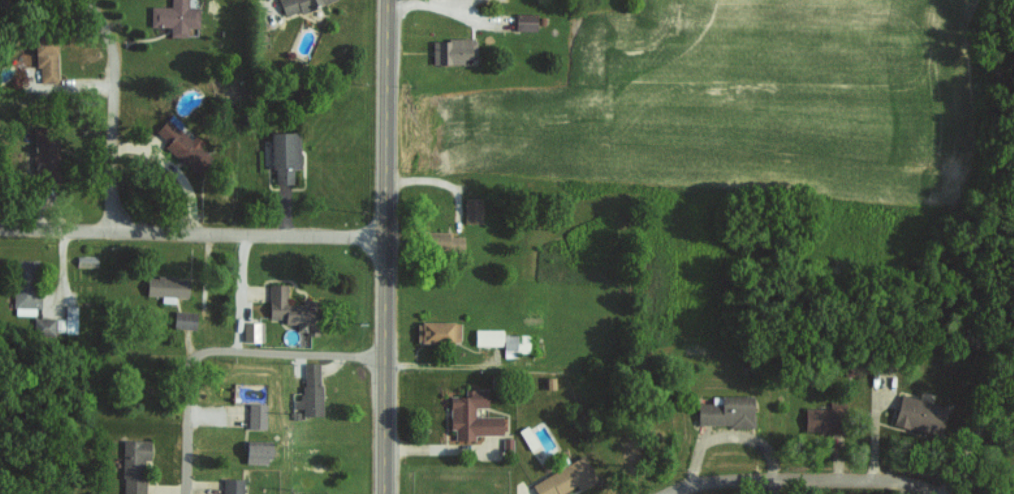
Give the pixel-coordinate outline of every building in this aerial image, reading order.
[(169,6),(149,6),(149,26),(168,26),(168,37),(186,36),(186,27),(197,27),(197,7),(187,7),(187,0),(169,0),(169,6)] [(283,17),(330,0),(277,0),(283,17)] [(535,13),(514,13),(514,29),(535,30),(535,13)] [(54,35),(32,35),(33,67),(38,67),(38,82),(56,82),(54,35)] [(461,64),(461,59),(475,59),(475,39),(431,38),(430,63),(461,64)] [(181,122),(169,112),(153,132),(166,142),(162,147),(188,167),(206,145),(192,134),(189,139),(176,128),(181,122)] [(56,181),(58,130),(33,129),(31,180),(56,181)] [(267,132),(268,168),(273,168),(273,184),(292,184),(292,169),(297,168),(296,132),(267,132)] [(463,223),(481,223),(480,197),(462,198),(463,223)] [(450,232),(425,231),(424,250),(461,251),(462,236),(450,235),(450,232)] [(75,266),(96,267),(96,256),(75,255),(75,266)] [(35,315),(36,259),(13,259),(12,315),(35,315)] [(187,277),(145,276),(144,295),(186,296),(187,277)] [(315,300),(301,300),(301,304),(286,304),(286,284),(268,284),(268,317),(283,317),(283,324),(296,323),(296,335),(315,335),(315,300)] [(76,332),(75,305),(62,305),(63,332),(76,332)] [(171,328),(194,329),(195,311),(172,310),(171,328)] [(54,317),(32,318),(32,336),(55,335),(54,317)] [(414,321),(414,342),(458,343),(458,322),(414,321)] [(263,322),(242,322),(242,341),(263,341),(263,322)] [(473,345),(500,345),(501,329),(473,329),(473,345)] [(527,352),(527,334),(502,334),(502,356),(514,357),(514,352),(527,352)] [(319,362),(301,363),(303,398),(292,398),(292,408),(301,408),(301,416),(320,415),(319,362)] [(501,416),(474,416),(473,407),(486,407),(486,389),(463,389),(463,395),(448,396),(448,430),(453,430),(453,441),(473,440),(473,435),(501,435),(501,416)] [(751,395),(713,396),(713,403),(695,403),(696,426),(752,426),(751,395)] [(892,424),(939,435),(946,406),(899,395),(892,424)] [(246,428),(264,429),(265,404),(247,403),(246,428)] [(833,408),(803,408),(803,433),(833,433),(833,408)] [(536,446),(527,425),(518,429),(527,450),(536,446)] [(143,463),(147,463),(148,440),(121,440),(120,493),(142,493),(143,463)] [(268,464),(269,440),(244,440),(243,463),(268,464)] [(536,493),(556,493),(574,484),(577,489),(596,479),(583,455),(530,483),(536,493)] [(242,478),(221,478),(220,493),(241,493),(242,478)]
